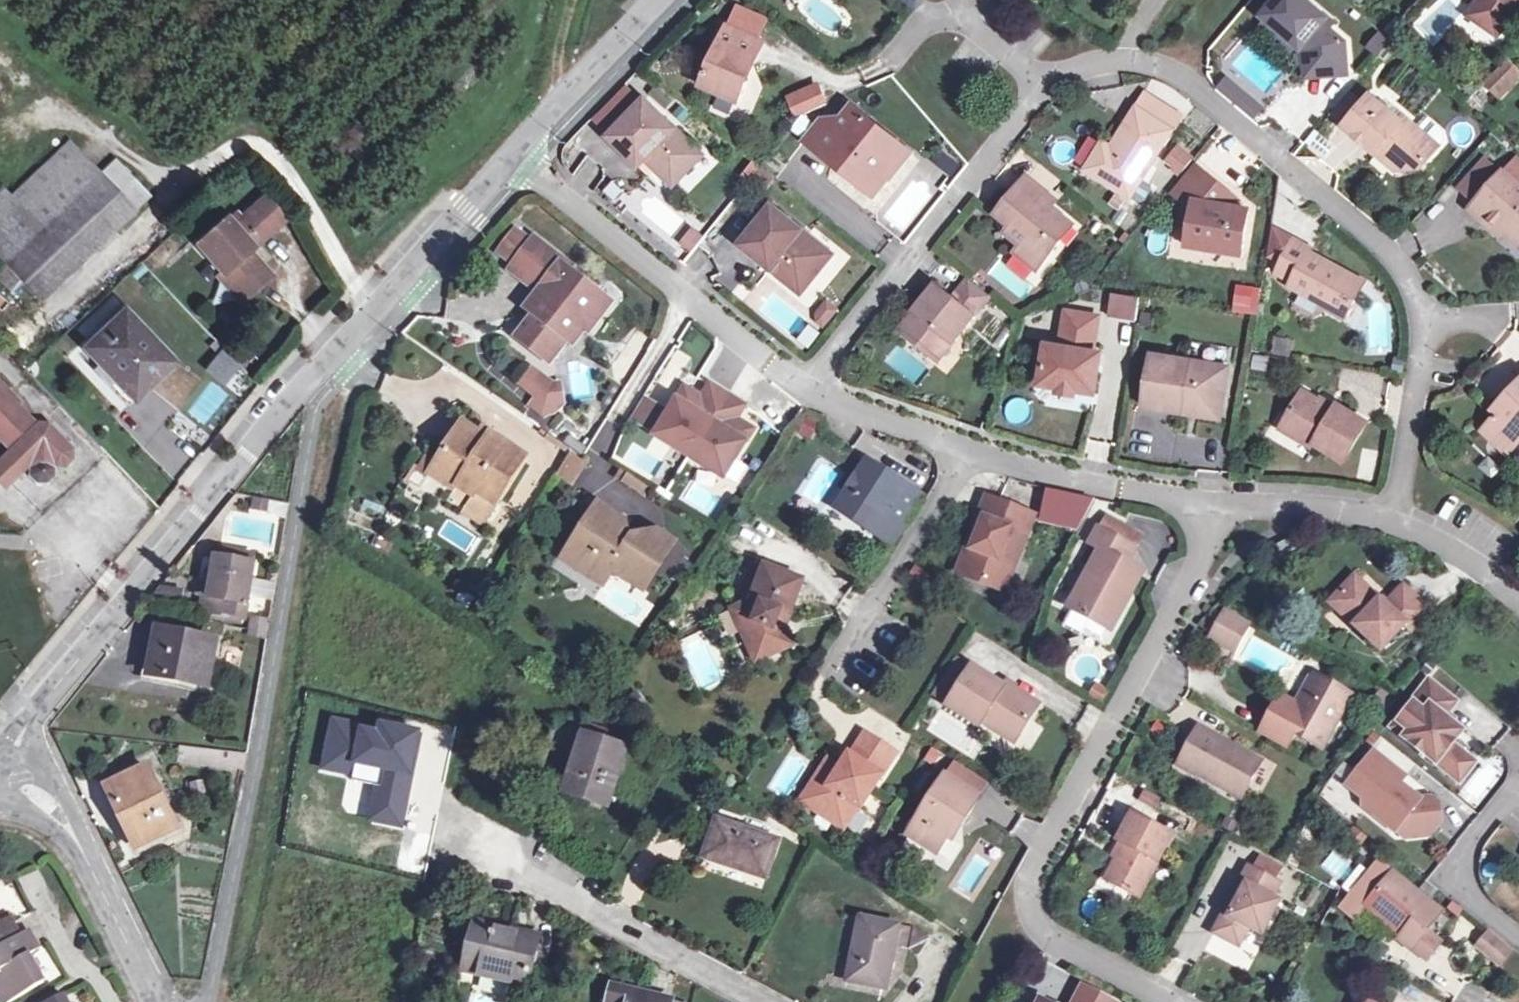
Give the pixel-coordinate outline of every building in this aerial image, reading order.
[(1263,16),(1305,52),(1306,70),(1326,69),(1326,75),(1347,74),(1344,42),(1329,29),(1323,23),(1327,18),(1306,0),(1277,0),(1263,16)] [(1473,10),(1474,18),(1493,31),(1501,30),(1517,7),(1518,8),(1518,0),(1479,0),(1473,10)] [(746,81),(744,74),(759,39),(726,24),(700,84),(738,101),(746,81)] [(1380,31),(1364,43),(1375,56),(1391,44),(1380,31)] [(1518,72),(1518,71),(1507,60),(1483,84),(1496,96),(1518,72)] [(1496,96),(1499,99),(1518,78),(1518,72),(1496,96)] [(791,98),(799,116),(827,104),(818,86),(791,98)] [(640,101),(628,89),(597,120),(610,133),(640,101)] [(1145,94),(1136,108),(1172,130),(1181,117),(1145,94)] [(1344,127),(1375,153),(1378,149),(1403,170),(1420,168),(1427,159),(1421,154),(1432,141),(1404,117),(1401,121),(1371,95),(1344,127)] [(673,171),(685,171),(702,154),(644,98),(640,101),(610,133),(607,136),(622,151),(626,147),(641,162),(644,158),(665,179),(673,171)] [(852,104),(832,129),(816,149),(833,163),(836,160),(849,170),(846,174),(874,196),(887,180),(885,158),(898,141),(852,104)] [(1172,130),(1136,108),(1111,148),(1094,175),(1130,197),(1172,130)] [(803,140),(816,149),(832,129),(820,119),(803,140)] [(912,152),(898,141),(885,158),(887,180),(889,182),(912,152)] [(1438,146),(1432,141),(1421,154),(1427,159),(1438,146)] [(1086,170),(1094,175),(1111,148),(1103,143),(1086,170)] [(42,229),(5,265),(41,302),(136,212),(151,197),(115,159),(100,174),(71,144),(30,184),(35,188),(18,204),(42,229)] [(637,166),(641,162),(626,147),(622,151),(637,166)] [(1182,173),(1193,160),(1179,148),(1169,162),(1182,173)] [(1396,170),(1403,170),(1378,149),(1375,153),(1396,170)] [(764,191),(775,176),(752,159),(741,174),(764,191)] [(1460,188),(1475,202),(1501,173),(1486,159),(1460,188)] [(1249,210),(1235,208),(1236,198),(1197,167),(1175,194),(1189,206),(1194,206),(1189,241),(1243,250),(1249,210)] [(671,185),(685,171),(673,171),(665,179),(671,185)] [(1503,171),(1501,173),(1475,202),(1469,209),(1483,221),(1487,217),(1518,246),(1518,186),(1503,171)] [(1037,269),(1060,241),(1052,234),(1065,219),(1051,207),(1045,202),(1050,196),(1027,177),(997,214),(1012,226),(1006,232),(1022,244),(1016,252),(1037,269)] [(18,204),(1,187),(0,188),(0,259),(5,265),(42,229),(18,204)] [(1045,202),(1051,207),(1056,201),(1050,196),(1045,202)] [(233,227),(228,222),(226,220),(197,245),(223,275),(227,271),(249,296),(270,277),(248,252),(284,221),(265,199),(241,220),(233,227)] [(776,260),(807,285),(832,254),(771,206),(740,245),(770,268),(776,260)] [(236,215),(228,222),(233,227),(241,220),(236,215)] [(1052,234),(1060,241),(1073,225),(1065,219),(1052,234)] [(695,229),(682,245),(690,251),(702,235),(695,229)] [(1271,256),(1282,262),(1295,240),(1275,229),(1271,256)] [(516,337),(533,350),(537,344),(554,357),(567,340),(573,344),(585,329),(588,332),(611,303),(561,264),(564,261),(534,238),(510,270),(538,292),(534,298),(544,306),(540,312),(536,312),(534,315),(516,337)] [(1310,253),(1312,250),(1295,240),(1282,262),(1277,273),(1293,282),(1290,286),(1346,316),(1364,283),(1310,253)] [(801,293),(807,285),(776,260),(770,268),(801,293)] [(241,303),(249,296),(227,271),(223,275),(219,278),(241,303)] [(949,338),(953,342),(975,315),(970,312),(975,305),(980,309),(990,296),(969,279),(953,298),(936,285),(900,330),(920,346),(921,344),(935,355),(949,338)] [(1257,314),(1261,287),(1235,283),(1231,310),(1257,314)] [(1111,291),(1106,313),(1134,319),(1139,297),(1111,291)] [(810,312),(824,326),(840,310),(827,296),(810,312)] [(544,306),(534,298),(526,308),(534,315),(536,312),(540,312),(544,306)] [(173,364),(124,312),(86,349),(134,400),(173,364)] [(1093,371),(1096,353),(1093,353),(1099,317),(1067,312),(1061,348),(1047,345),(1041,385),(1059,388),(1078,391),(1095,394),(1099,372),(1093,371)] [(1273,354),(1291,355),(1292,338),(1274,337),(1273,354)] [(938,361),(953,342),(949,338),(935,355),(934,357),(938,361)] [(537,344),(533,350),(550,363),(554,357),(537,344)] [(204,366),(228,391),(246,373),(222,349),(204,366)] [(1093,371),(1099,372),(1102,354),(1096,353),(1093,371)] [(1144,407),(1182,413),(1184,403),(1222,409),(1228,367),(1152,355),(1144,407)] [(533,369),(520,385),(545,405),(564,402),(561,384),(553,385),(533,369)] [(1510,401),(1483,431),(1508,454),(1518,443),(1518,382),(1505,397),(1510,401)] [(0,385),(0,421),(16,406),(11,401),(13,398),(0,385)] [(656,434),(655,436),(723,478),(753,430),(736,419),(744,406),(710,385),(702,398),(685,388),(669,413),(656,434)] [(1077,397),(1078,391),(1059,388),(1058,394),(1077,397)] [(1344,461),(1367,422),(1337,405),(1334,410),(1303,391),(1281,428),(1313,448),(1315,444),(1344,461)] [(634,420),(656,434),(669,413),(647,400),(634,420)] [(1220,419),(1222,409),(1184,403),(1182,413),(1220,419)] [(16,406),(0,421),(0,440),(4,444),(29,420),(16,406)] [(55,467),(65,467),(72,459),(72,449),(65,441),(55,441),(55,431),(47,423),(37,422),(29,430),(28,440),(19,440),(11,448),(10,457),(1,458),(0,458),(0,483),(11,484),(19,476),(20,466),(28,466),(36,460),(47,460),(55,467)] [(567,426),(550,435),(563,444),(567,437),(571,435),(570,434),(571,434),(567,426)] [(460,428),(435,465),(457,480),(477,492),(464,512),(482,524),(525,458),(490,435),(485,444),(460,428)] [(587,448),(590,442),(581,436),(574,440),(571,434),(570,434),(571,435),(567,437),(563,444),(568,447),(582,456),(587,448)] [(568,451),(554,471),(567,480),(581,460),(568,451)] [(55,477),(55,467),(47,460),(36,460),(28,466),(28,477),(35,485),(46,485),(55,477)] [(857,499),(847,515),(873,532),(872,534),(891,546),(923,495),(905,484),(904,485),(867,460),(846,492),(857,499)] [(452,488),(457,480),(435,465),(430,474),(452,488)] [(649,488),(621,470),(615,478),(644,496),(649,488)] [(1082,498),(1046,491),(1040,521),(1077,530),(1092,503),(1082,498)] [(836,508),(847,515),(857,499),(846,492),(836,508)] [(353,513),(378,520),(383,505),(358,497),(353,513)] [(972,549),(967,547),(958,571),(988,583),(991,576),(1008,583),(1034,515),(987,497),(979,517),(983,519),(972,549)] [(253,509),(267,512),(269,500),(255,498),(253,509)] [(617,527),(622,520),(598,504),(567,552),(608,578),(613,570),(644,590),(674,543),(658,533),(633,537),(617,527)] [(1099,528),(1098,527),(1089,544),(1100,550),(1069,608),(1110,630),(1142,571),(1128,563),(1119,559),(1128,543),(1117,537),(1123,525),(1106,516),(1099,528)] [(983,519),(979,517),(967,547),(972,549),(983,519)] [(1119,559),(1128,563),(1143,536),(1123,525),(1117,537),(1128,543),(1119,559)] [(234,560),(235,551),(220,549),(219,558),(234,560)] [(215,557),(213,571),(209,597),(204,596),(202,612),(245,619),(255,555),(235,551),(234,560),(219,558),(215,557)] [(756,662),(783,649),(774,628),(780,611),(789,615),(802,580),(765,567),(763,571),(754,595),(752,601),(732,610),(756,662)] [(754,595),(763,571),(751,567),(742,591),(754,595)] [(209,597),(213,571),(208,571),(204,596),(209,597)] [(991,576),(988,583),(1005,590),(1008,583),(991,576)] [(1354,576),(1334,598),(1359,621),(1354,626),(1381,650),(1405,625),(1411,631),(1430,611),(1403,586),(1386,605),(1354,576)] [(1359,621),(1334,598),(1330,603),(1354,626),(1359,621)] [(774,628),(783,649),(792,645),(784,628),(789,615),(780,611),(774,628)] [(1234,652),(1248,625),(1225,613),(1210,639),(1234,652)] [(150,675),(207,686),(216,642),(159,631),(150,675)] [(936,696),(948,704),(971,669),(958,661),(936,696)] [(971,669),(948,704),(947,706),(980,727),(983,722),(999,732),(1002,727),(1018,737),(1039,704),(1006,684),(1004,687),(972,667),(971,669)] [(1293,714),(1291,712),(1276,704),(1268,719),(1283,727),(1294,733),(1321,749),(1351,694),(1314,674),(1293,714)] [(1455,702),(1429,682),(1393,728),(1450,773),(1464,755),(1451,744),(1461,731),(1443,717),(1455,702)] [(1101,702),(1107,692),(1097,685),(1091,696),(1101,702)] [(1280,696),(1276,704),(1291,712),(1295,704),(1280,696)] [(1373,701),(1368,707),(1380,717),(1385,711),(1373,701)] [(1268,719),(1260,732),(1286,747),(1294,733),(1283,727),(1268,719)] [(1002,727),(999,732),(1014,743),(1018,737),(1002,727)] [(1195,776),(1196,773),(1241,798),(1262,762),(1199,727),(1177,766),(1195,776)] [(821,785),(808,806),(843,829),(858,807),(861,809),(896,754),(865,733),(851,755),(849,754),(840,767),(836,774),(824,766),(814,781),(821,785)] [(626,749),(583,736),(565,793),(608,806),(626,749)] [(1374,751),(1347,786),(1362,798),(1363,807),(1394,831),(1398,827),(1440,822),(1438,803),(1432,797),(1420,799),(1400,783),(1405,776),(1374,751)] [(1474,762),(1464,755),(1450,773),(1459,781),(1474,762)] [(828,760),(824,766),(836,774),(840,767),(828,760)] [(955,763),(946,777),(978,797),(986,783),(955,763)] [(109,787),(138,847),(177,828),(148,768),(109,787)] [(957,821),(962,825),(979,798),(978,797),(946,777),(945,776),(907,835),(937,854),(957,821)] [(801,802),(808,806),(821,785),(814,781),(801,802)] [(1117,841),(1124,845),(1106,880),(1139,897),(1172,835),(1132,814),(1117,841)] [(704,858),(765,878),(777,841),(716,821),(704,858)] [(1398,827),(1394,831),(1403,839),(1429,836),(1440,822),(1398,827)] [(1319,866),(1340,884),(1353,868),(1333,851),(1319,866)] [(1259,856),(1253,869),(1276,881),(1283,868),(1259,856)] [(1366,905),(1392,872),(1382,864),(1375,865),(1352,894),(1349,900),(1347,906),(1347,913),(1355,919),(1366,905)] [(1229,916),(1224,913),(1214,933),(1239,946),(1249,928),(1261,934),(1279,902),(1272,898),(1280,884),(1276,881),(1253,869),(1249,867),(1241,883),(1245,885),(1229,916)] [(1402,934),(1398,939),(1411,949),(1427,930),(1442,912),(1392,872),(1366,905),(1402,934)] [(1245,885),(1241,883),(1224,913),(1229,916),(1245,885)] [(33,962),(28,954),(39,948),(39,947),(28,929),(20,934),(14,925),(9,917),(0,922),(0,947),(3,945),(13,962),(0,970),(0,990),(7,1001),(10,1001),(44,982),(37,969),(33,962)] [(847,982),(886,989),(895,945),(912,948),(918,955),(928,937),(912,928),(859,917),(847,982)] [(529,977),(536,948),(538,937),(475,922),(464,970),(527,985),(529,977)] [(1425,960),(1441,941),(1427,930),(1411,949),(1425,960)] [(1488,931),(1476,945),(1499,964),(1511,951),(1488,931)] [(549,951),(536,948),(529,977),(542,980),(549,951)] [(38,959),(33,962),(37,969),(42,966),(38,959)] [(672,1000),(611,986),(608,1001),(671,1001),(672,1000)] [(1076,1001),(1111,1001),(1084,987),(1076,1001)]
